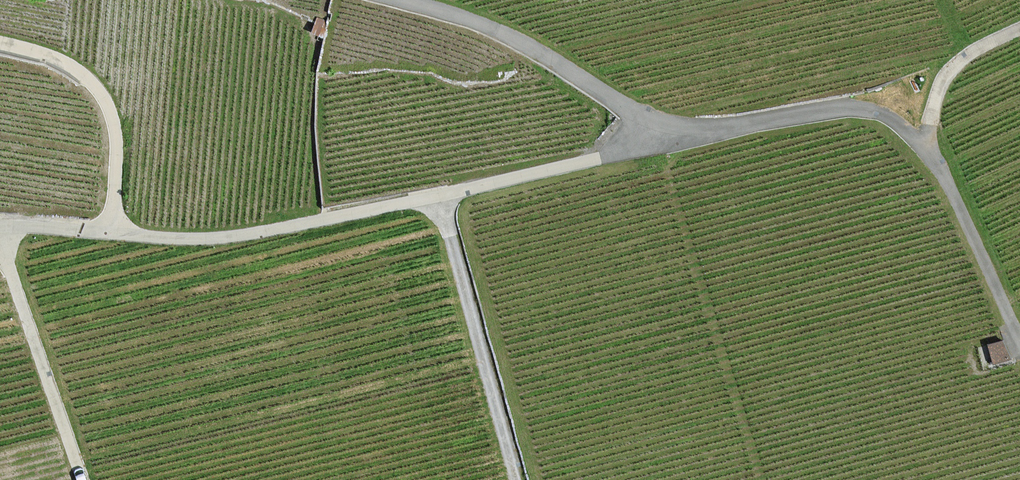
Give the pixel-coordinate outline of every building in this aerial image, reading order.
[(1005,339),(985,342),(989,362),(1009,358),(1005,339)]
